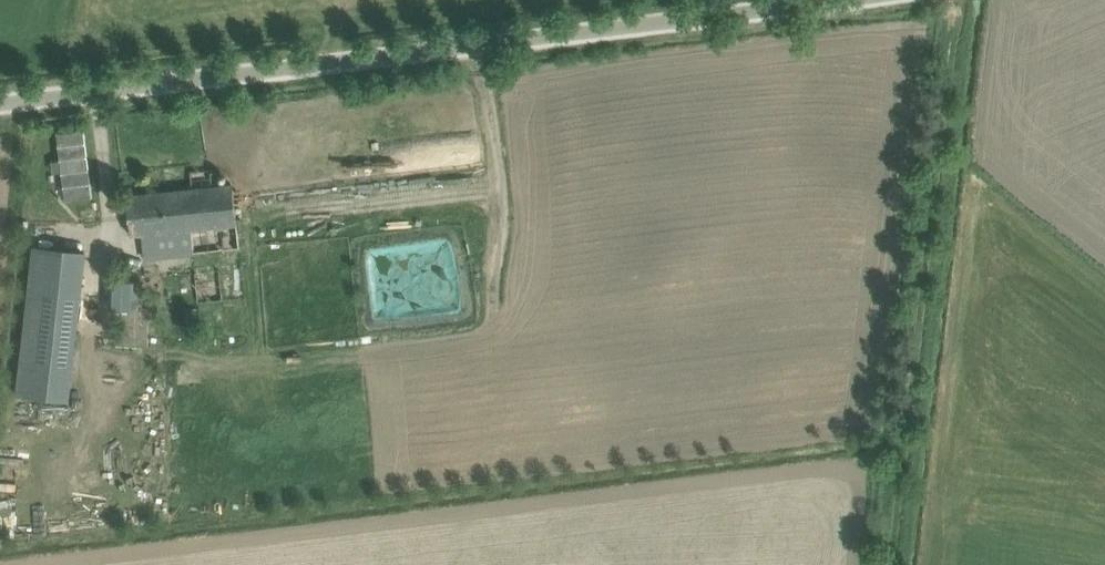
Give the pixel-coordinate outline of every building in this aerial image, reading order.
[(92,197),(85,128),(57,131),(64,200),(92,197)] [(232,184),(127,196),(131,235),(171,231),(173,255),(239,248),(232,184)] [(33,246),(17,394),(70,400),(85,252),(33,246)] [(198,303),(223,299),(218,267),(193,271),(198,303)] [(135,273),(110,275),(112,297),(136,295),(135,273)]
